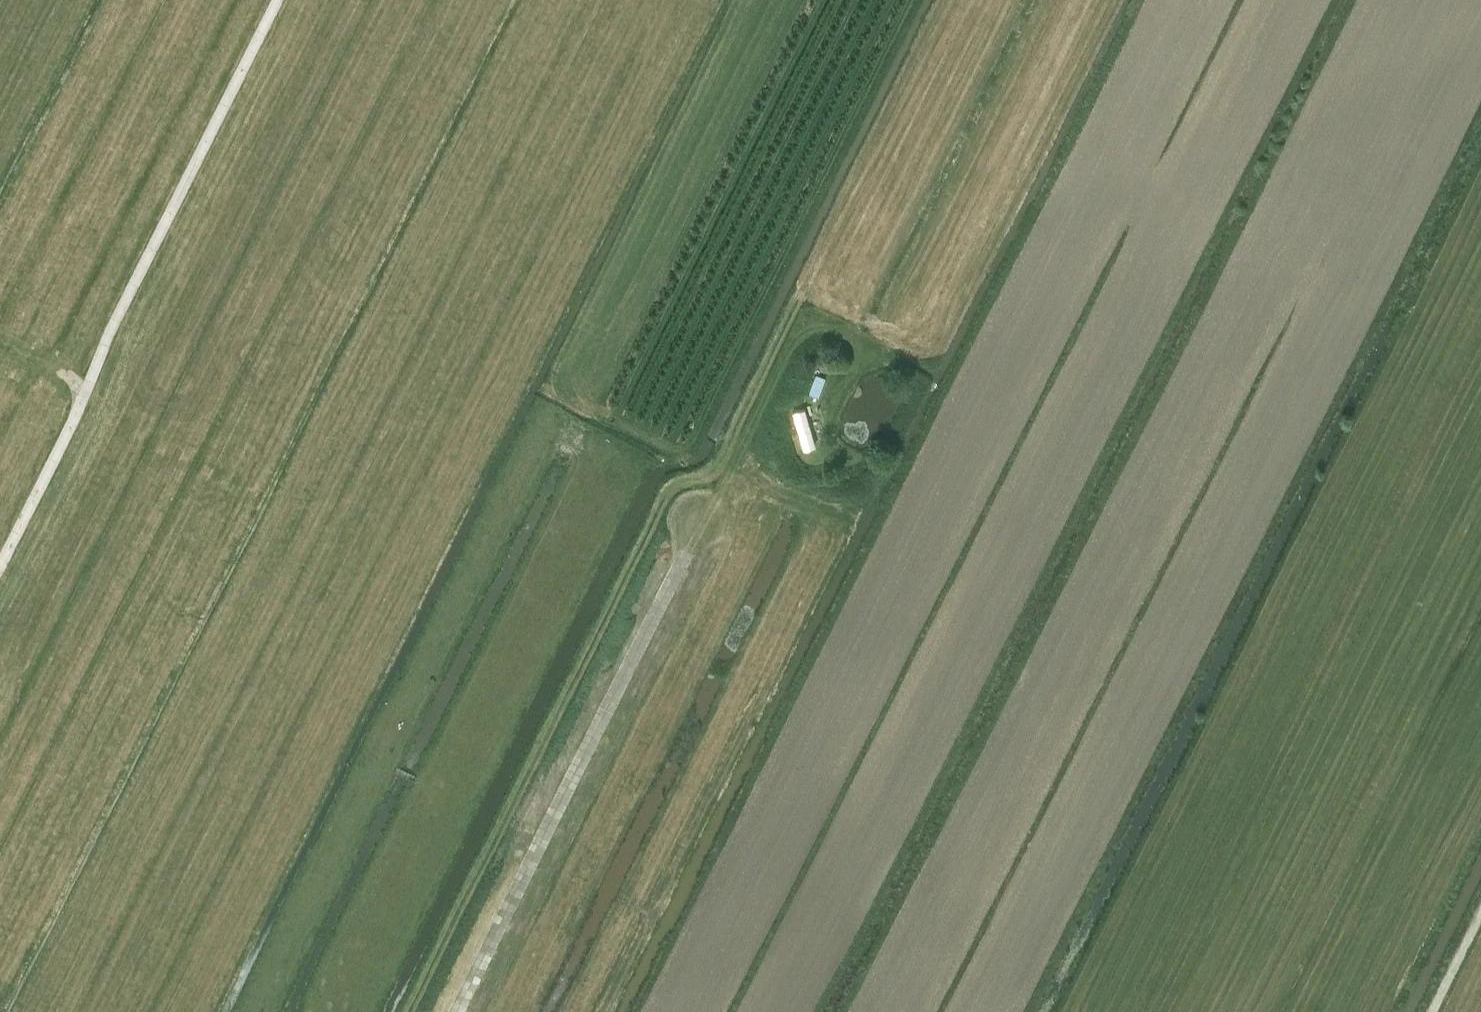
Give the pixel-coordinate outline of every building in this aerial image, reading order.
[(806,408),(795,412),(805,445),(816,442),(806,408)]
